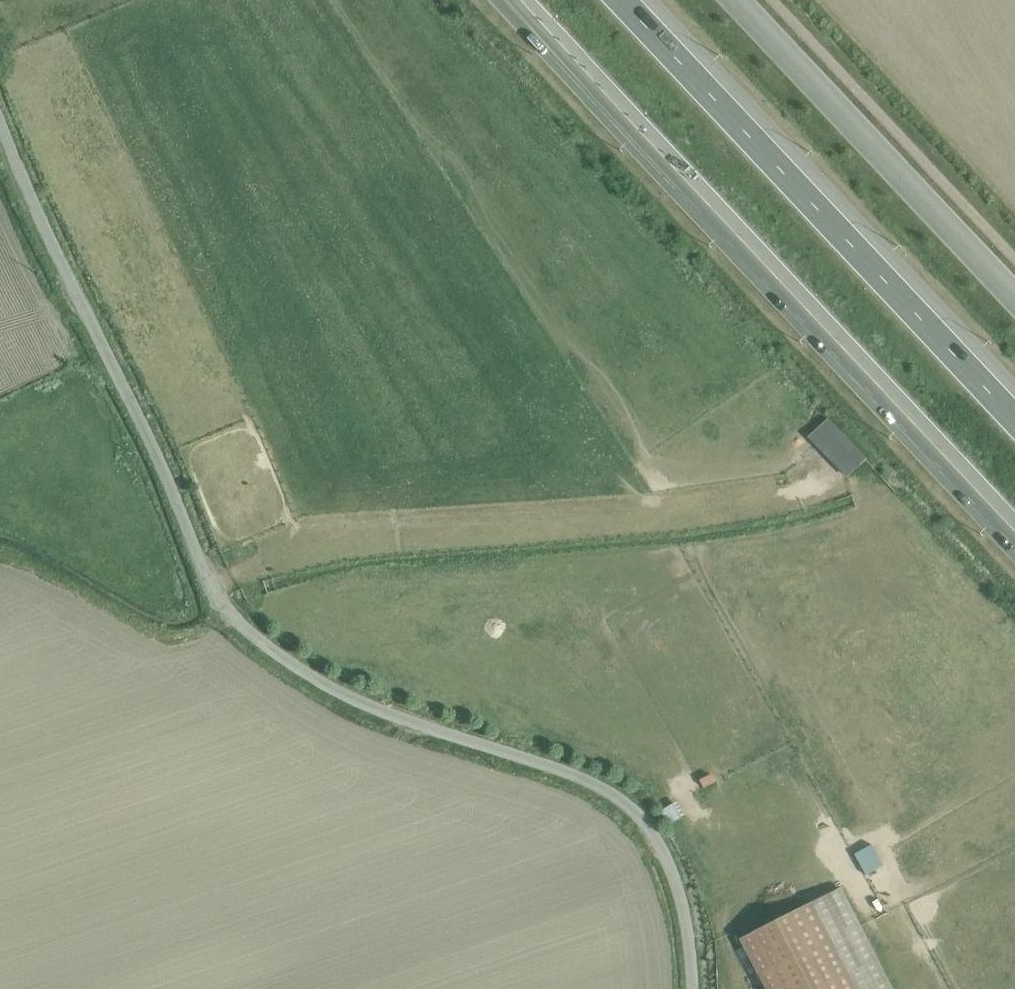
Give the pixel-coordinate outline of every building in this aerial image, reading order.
[(868,459),(829,418),(808,437),(848,478),(868,459)] [(678,801),(661,811),(669,825),(686,815),(678,801)] [(872,845),(856,854),(868,875),(884,866),(872,845)] [(742,938),(768,988),(895,988),(843,887),(742,938)]
